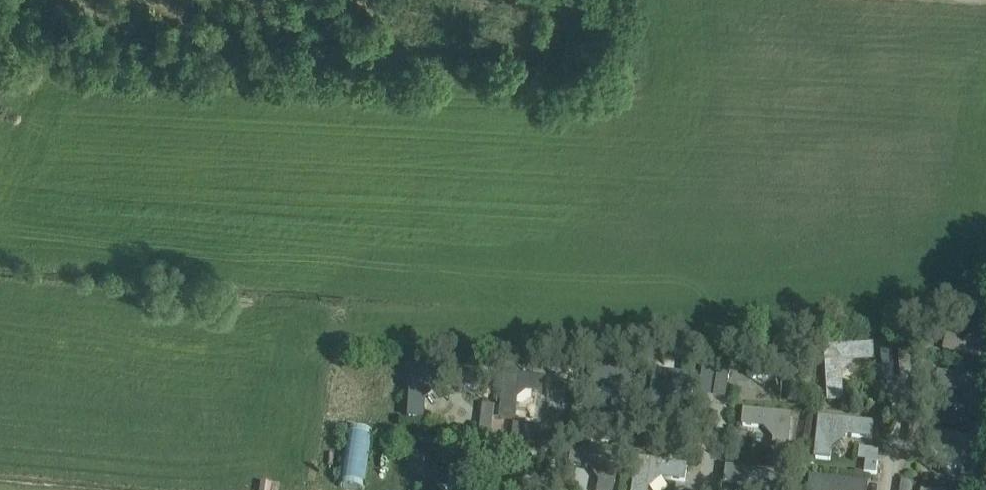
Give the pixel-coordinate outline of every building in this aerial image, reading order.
[(982,312),(978,333),(968,339),(947,335),(943,350),(985,359),(985,313),(982,312)] [(873,345),(825,348),(827,392),(828,402),(843,401),(842,372),(852,361),(874,360),(873,345)] [(900,358),(911,357),(911,347),(899,348),(900,358)] [(893,350),(881,350),(882,362),(894,362),(893,350)] [(798,356),(748,362),(751,379),(785,375),(788,400),(803,398),(798,356)] [(922,361),(919,372),(931,375),(934,365),(922,361)] [(715,364),(703,363),(702,374),(714,376),(715,364)] [(731,366),(719,365),(717,376),(729,378),(731,366)] [(426,401),(442,388),(481,390),(482,369),(411,366),(408,421),(425,421),(426,401)] [(654,371),(648,424),(664,425),(666,403),(681,390),(696,392),(698,376),(654,371)] [(939,372),(937,390),(960,393),(970,406),(969,420),(985,422),(985,419),(985,378),(939,372)] [(545,377),(505,373),(501,412),(517,414),(519,399),(527,392),(543,393),(545,377)] [(495,405),(482,404),(481,415),(494,417),(495,405)] [(794,413),(743,409),(743,425),(766,428),(775,438),(774,454),(791,455),(794,413)] [(873,421),(818,416),(815,457),(832,458),(832,446),(845,437),(872,439),(873,421)] [(924,422),(912,420),(910,432),(922,434),(924,422)] [(525,424),(514,423),(513,436),(524,437),(525,424)] [(339,483),(364,487),(374,430),(349,425),(339,483)] [(630,432),(617,431),(616,444),(628,445),(630,432)] [(984,439),(934,431),(931,448),(953,451),(963,464),(961,479),(977,482),(984,439)] [(740,444),(731,442),(730,454),(739,455),(740,444)] [(573,448),(570,463),(589,467),(601,481),(599,489),(615,489),(621,457),(573,448)] [(637,458),(633,489),(649,489),(650,487),(662,478),(686,481),(688,465),(637,458)] [(878,461),(866,460),(865,471),(877,472),(878,461)] [(725,482),(763,487),(765,489),(785,489),(787,472),(727,464),(725,482)] [(869,482),(810,475),(808,489),(869,489),(869,482)] [(901,481),(900,489),(913,489),(914,483),(901,481)]
